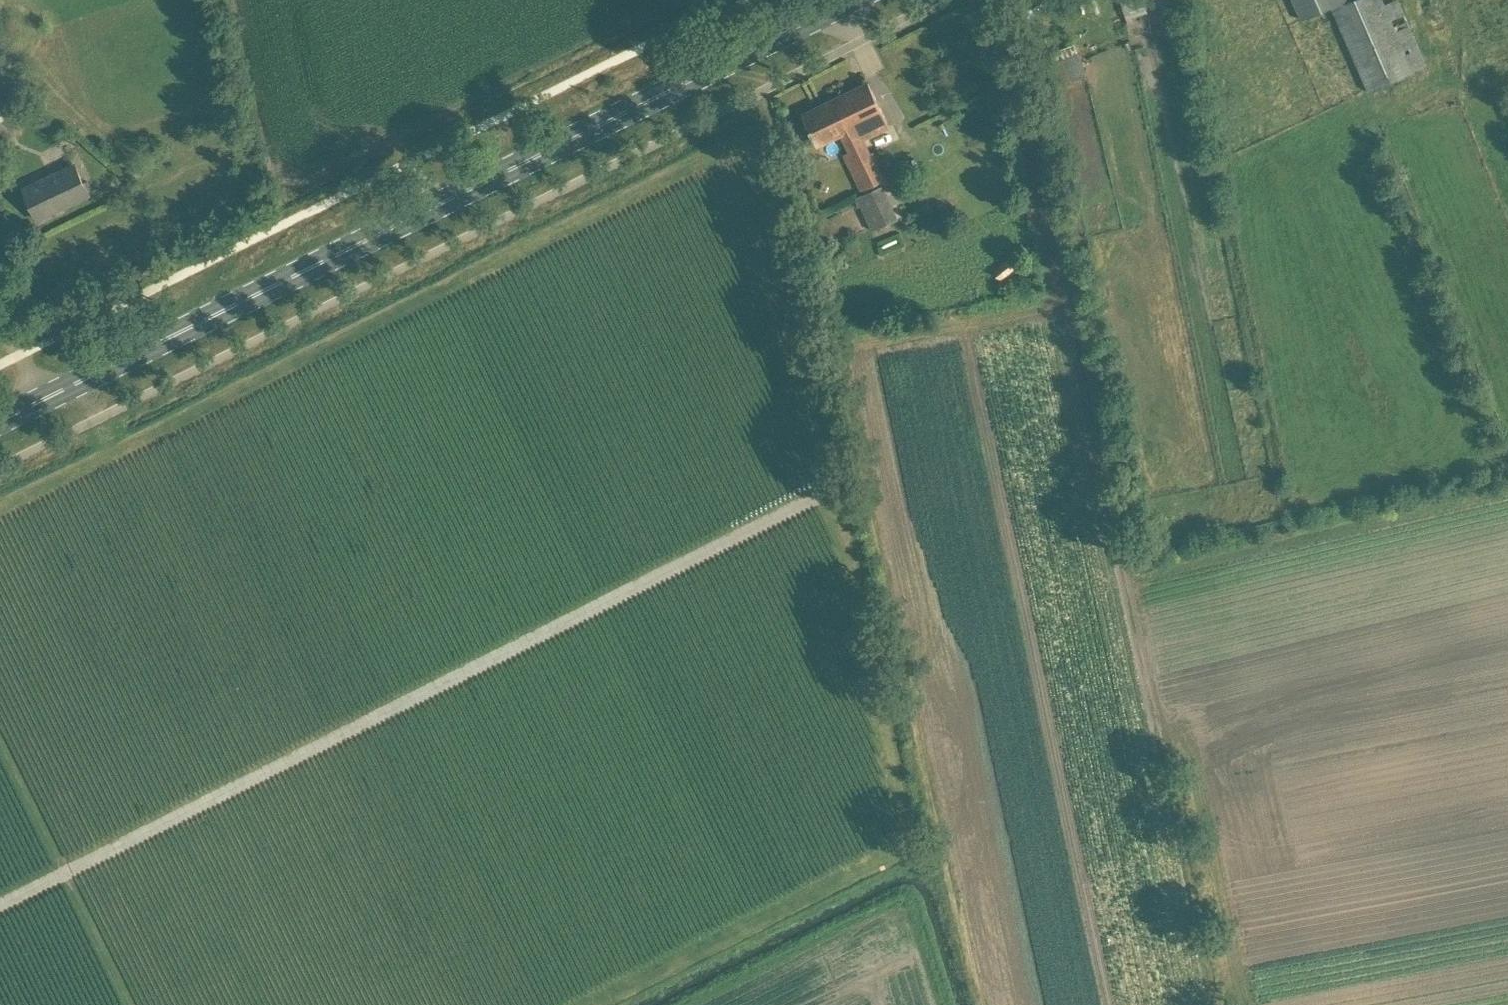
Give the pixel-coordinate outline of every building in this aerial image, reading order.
[(1303,19),(1346,0),(1295,0),(1303,19)] [(1369,89),(1370,90),(1415,70),(1384,0),(1353,0),(1334,9),(1369,89)] [(850,151),(844,153),(862,190),(889,177),(876,151),(871,153),(864,139),(891,126),(869,81),(802,114),(817,145),(842,134),(850,151)] [(73,163),(40,180),(22,188),(37,219),(88,194),(73,163)] [(899,219),(883,185),(856,198),(872,231),(899,219)]
